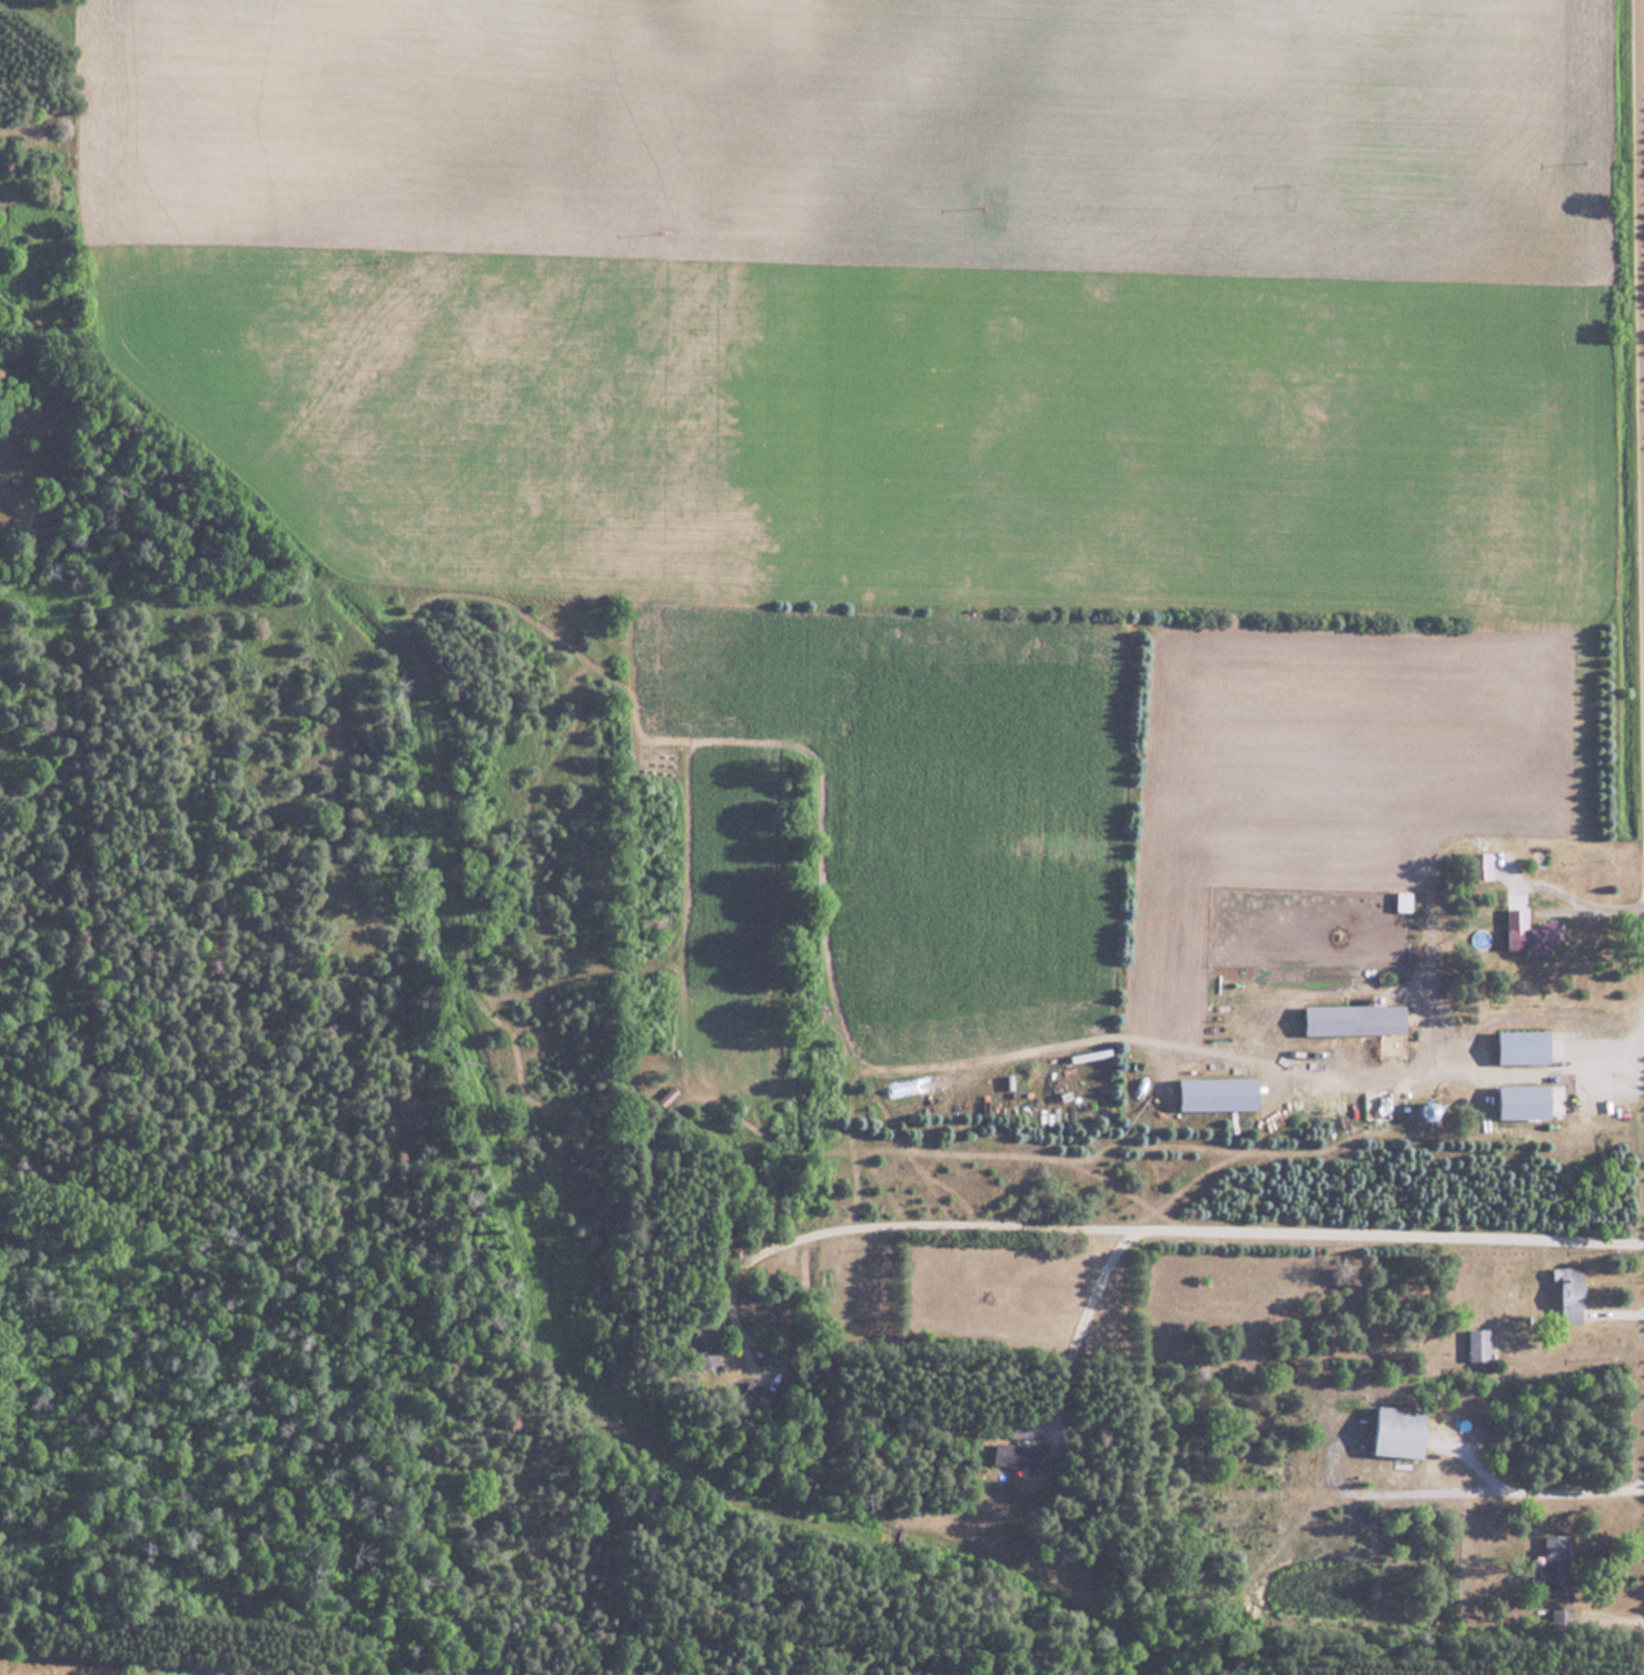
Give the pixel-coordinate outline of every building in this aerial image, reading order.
[(1493,852),(1475,853),(1475,879),(1493,879),(1493,852)] [(1414,910),(1414,891),(1397,891),(1397,910),(1414,910)] [(1565,949),(1565,920),(1517,919),(1517,927),(1507,927),(1507,948),(1565,949)] [(1409,1033),(1409,1004),(1309,1005),(1310,1034),(1409,1033)] [(1503,1030),(1503,1064),(1556,1064),(1556,1030),(1503,1030)] [(1555,1267),(1555,1280),(1564,1279),(1566,1323),(1589,1321),(1587,1266),(1555,1267)] [(1470,1360),(1492,1360),(1492,1329),(1470,1329),(1470,1360)] [(1431,1456),(1433,1407),(1376,1405),(1374,1454),(1431,1456)] [(1042,1468),(1045,1447),(997,1442),(995,1463),(1042,1468)] [(1545,1588),(1569,1588),(1569,1534),(1545,1534),(1545,1588)]
